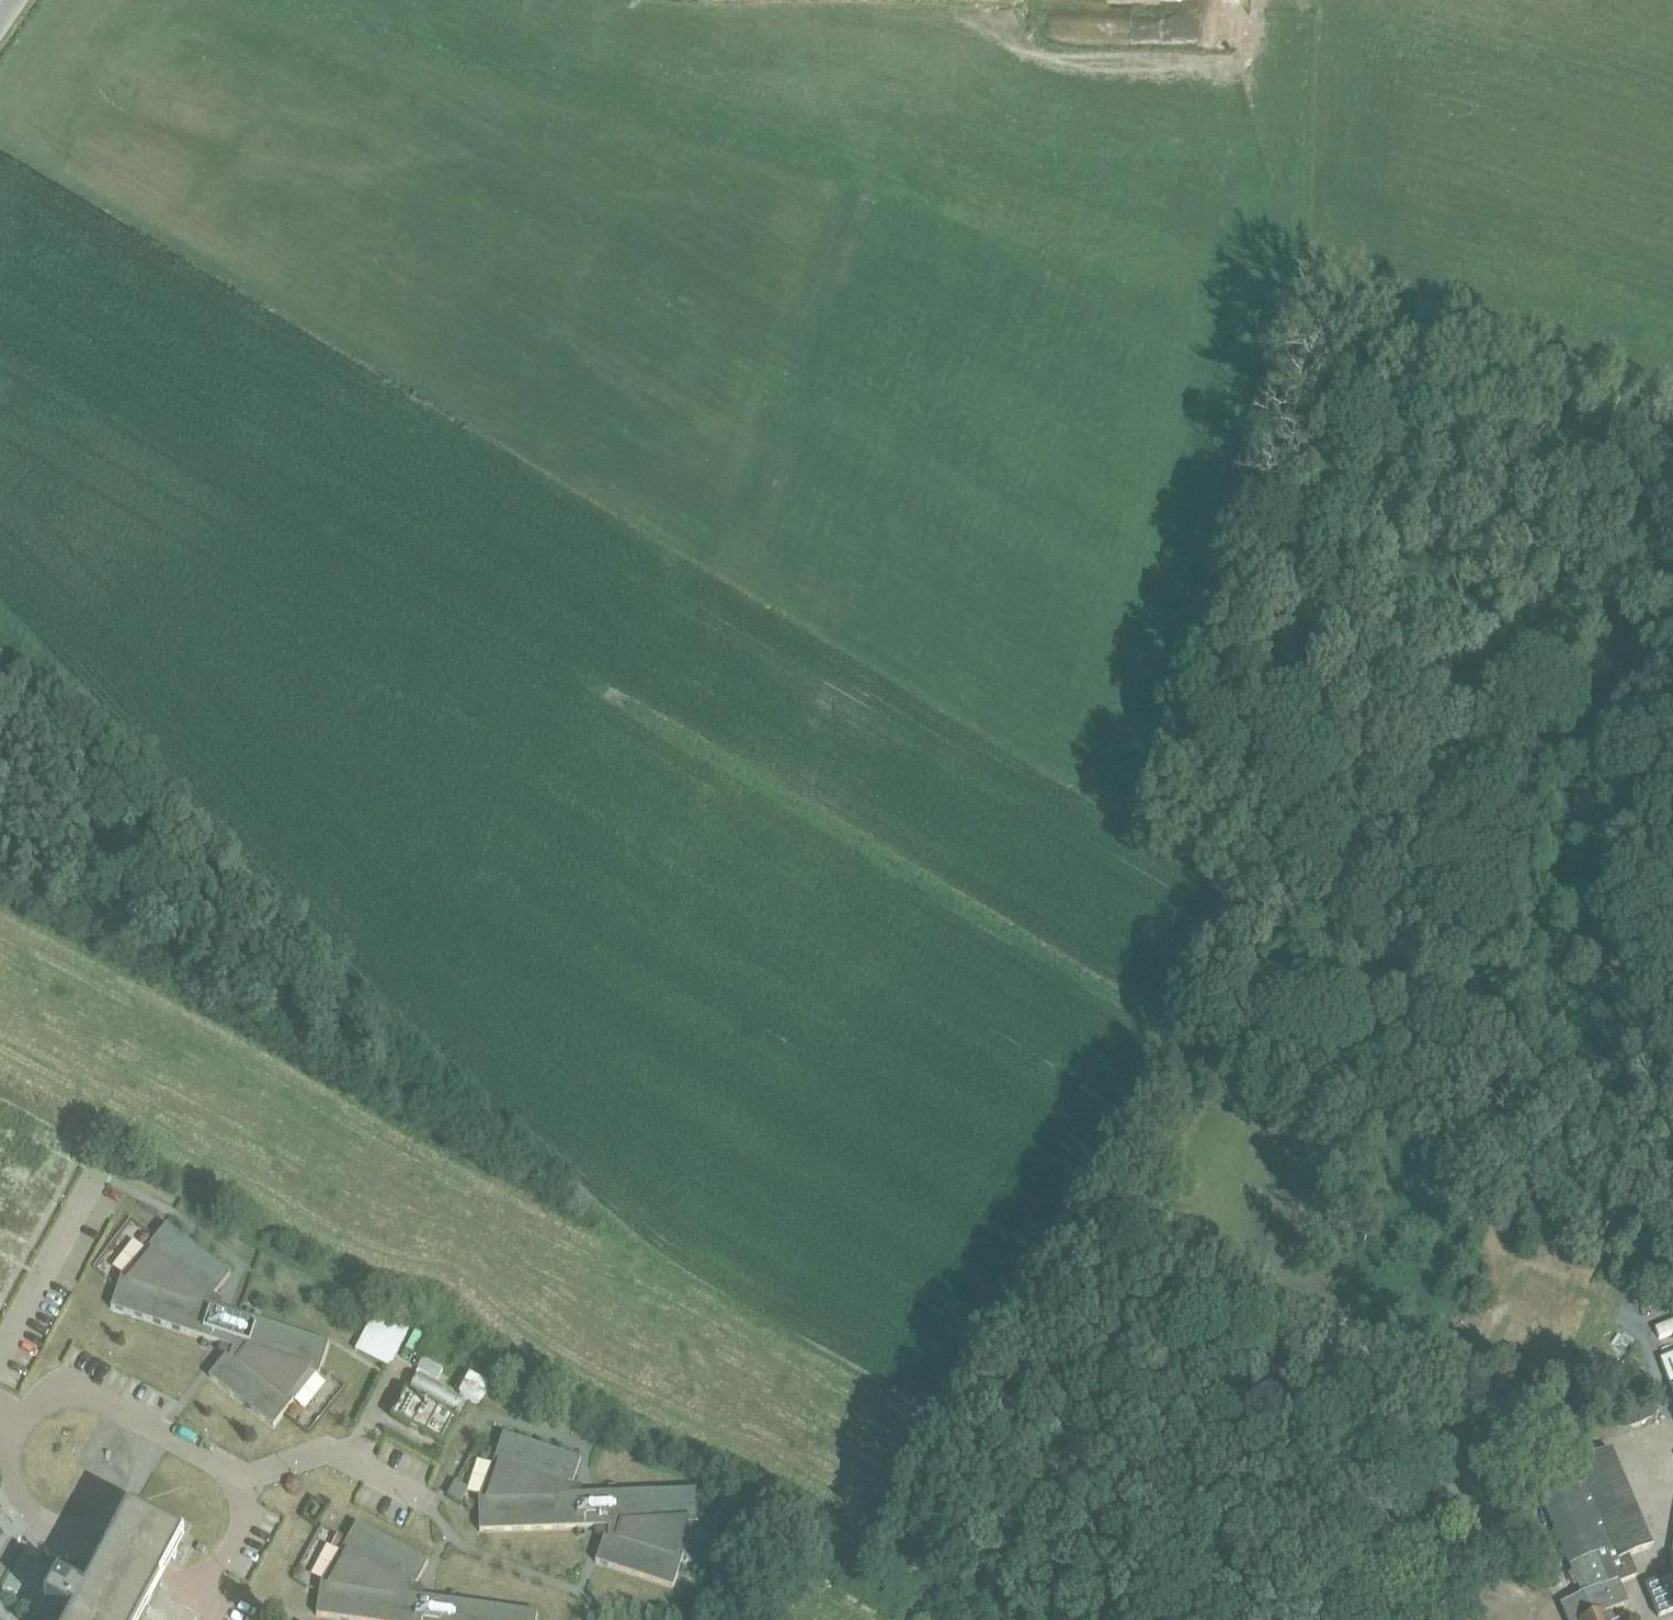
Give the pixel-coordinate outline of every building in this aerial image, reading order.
[(226,1357),(210,1378),(274,1428),(294,1401),(289,1397),(308,1373),(316,1380),(319,1376),(329,1345),(203,1303),(211,1293),(215,1297),(231,1276),(167,1226),(146,1252),(151,1256),(132,1280),(122,1277),(111,1309),(237,1351),(230,1360),(226,1357)] [(15,1257),(0,1251),(0,1279),(6,1281),(15,1257)] [(358,1350),(394,1368),(412,1334),(375,1316),(358,1350)] [(1656,1329),(1660,1340),(1672,1334),(1672,1323),(1656,1329)] [(1661,1361),(1666,1376),(1670,1386),(1672,1385),(1672,1356),(1661,1361)] [(438,1380),(443,1370),(423,1360),(418,1370),(438,1380)] [(470,1373),(458,1396),(480,1407),(492,1385),(470,1373)] [(423,1377),(417,1387),(460,1413),(466,1403),(423,1377)] [(393,1418),(445,1446),(458,1421),(406,1393),(393,1418)] [(604,1538),(596,1563),(673,1588),(684,1556),(677,1554),(687,1525),(697,1528),(698,1524),(697,1491),(585,1494),(564,1495),(568,1484),(573,1485),(581,1460),(504,1435),(493,1467),(499,1469),(490,1498),(479,1499),(480,1532),(592,1529),(612,1528),(609,1539),(604,1538)] [(1546,1499),(1589,1601),(1566,1611),(1570,1619),(1634,1619),(1610,1564),(1654,1546),(1617,1459),(1571,1478),(1575,1487),(1546,1499)] [(454,1482),(447,1496),(461,1504),(469,1490),(454,1482)] [(317,1507),(310,1516),(314,1519),(320,1509),(317,1507)] [(185,1544),(130,1515),(85,1601),(82,1599),(83,1597),(59,1584),(46,1608),(68,1619),(71,1619),(72,1619),(144,1619),(185,1544)] [(321,1583),(317,1616),(342,1619),(536,1619),(537,1613),(406,1594),(412,1584),(416,1586),(429,1563),(357,1525),(348,1540),(342,1552),(341,1554),(347,1557),(332,1584),(321,1583)] [(339,1535),(333,1547),(342,1552),(348,1540),(339,1535)] [(1659,1618),(1672,1612),(1672,1552),(1670,1569),(1662,1567),(1660,1579),(1645,1586),(1659,1618)]
